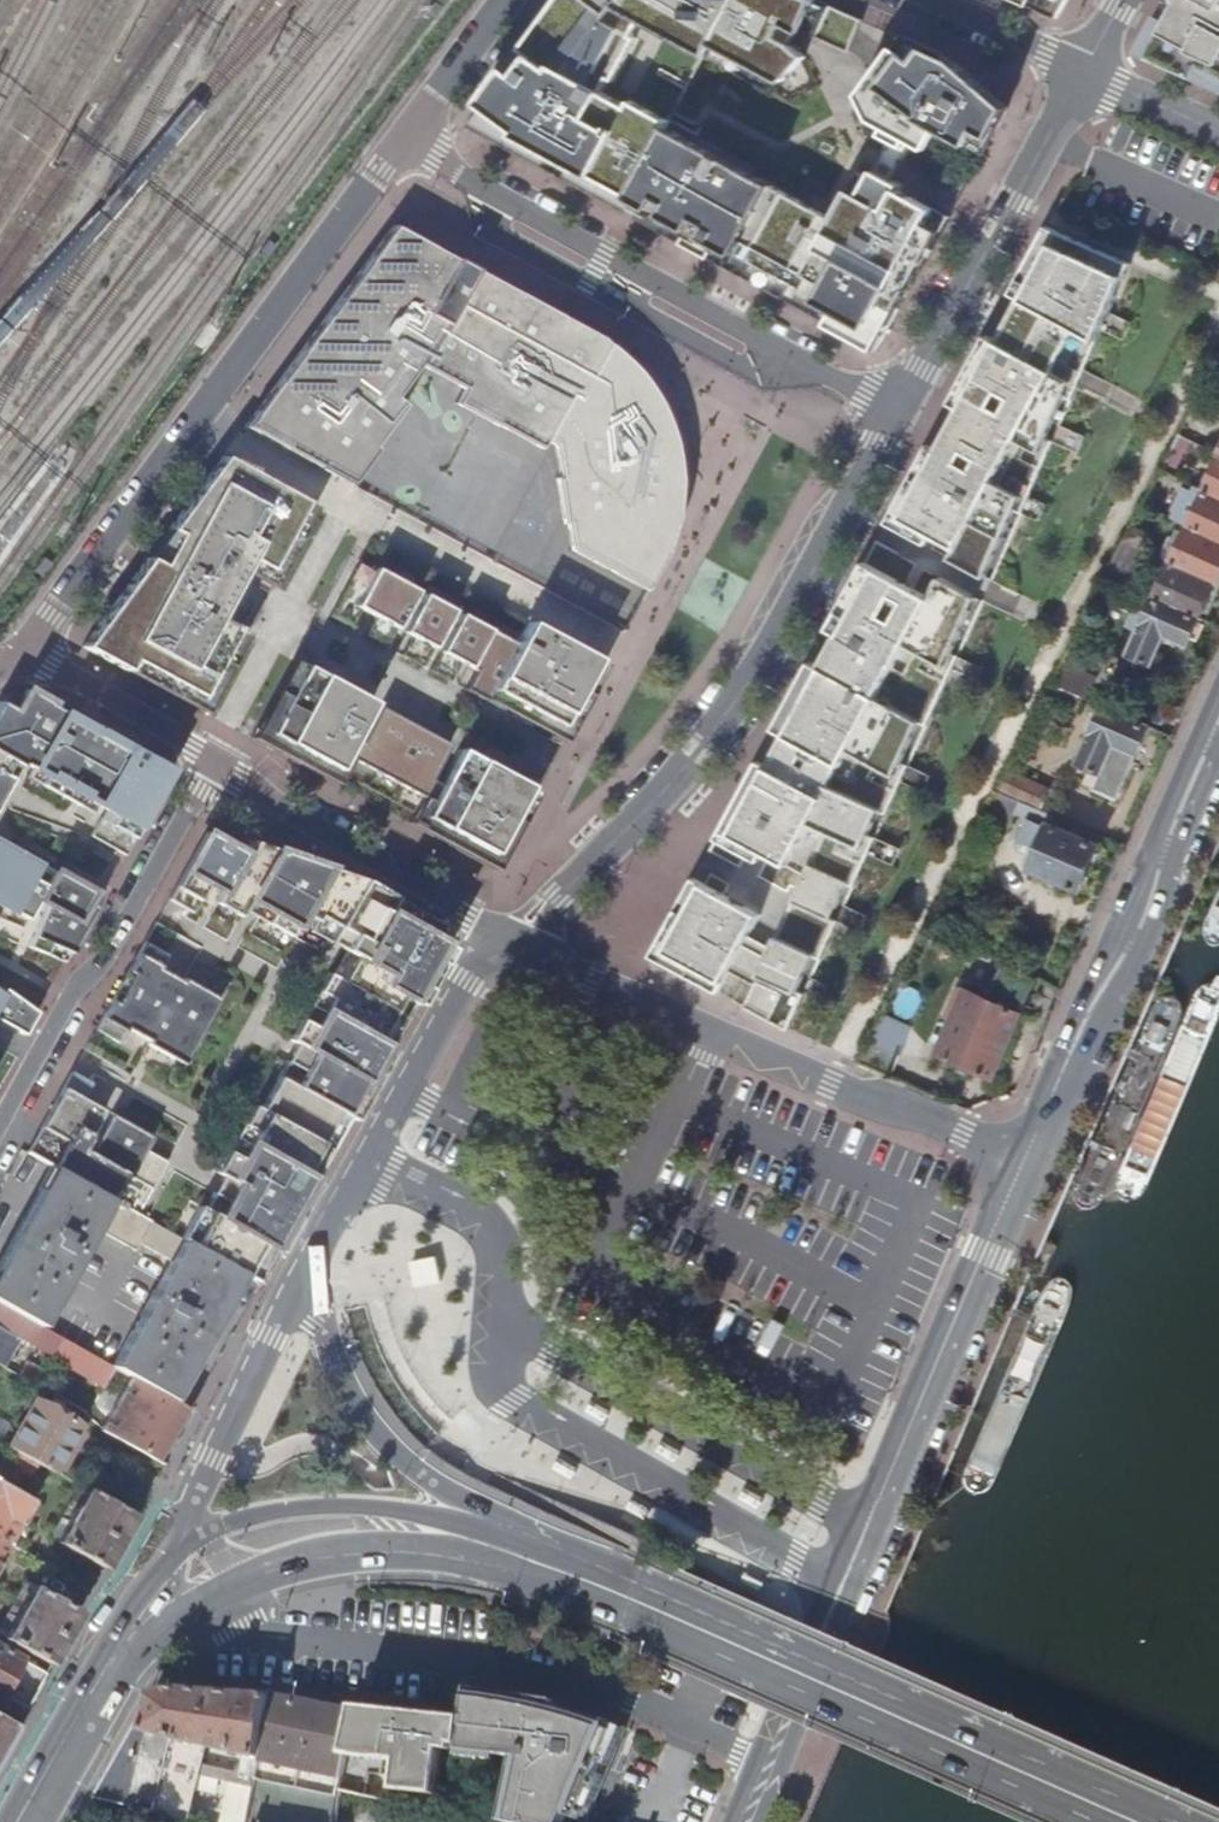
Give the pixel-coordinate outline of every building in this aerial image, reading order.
[(1015,92),(903,40),(863,93),(876,120),(890,127),(887,134),(901,140),(880,178),(865,170),(843,212),(677,121),(721,42),(791,80),(813,54),(804,37),(807,30),(849,49),(863,21),(819,0),(560,0),(482,106),(520,131),(517,136),(634,197),(838,310),(831,326),(876,350),(951,212),(915,191),(920,182),(907,175),(924,146),(959,164),(970,144),(984,151),(1015,92)] [(1061,11),(1067,0),(1038,0),(1061,11)] [(1143,51),(1218,85),(1218,0),(1171,0),(1143,51)] [(394,224),(245,427),(333,475),(351,484),(378,448),(375,443),(405,403),(396,395),(420,363),(466,388),(458,403),(543,449),(547,441),(555,445),(560,479),(555,480),(562,524),(566,524),(571,551),(644,591),(665,553),(676,516),(678,481),(674,444),(662,412),(651,392),(638,373),(625,359),(609,345),(600,337),(467,264),(394,224)] [(757,987),(746,1009),(788,1032),(789,1029),(989,587),(1080,377),(1130,263),(1048,226),(1012,294),(1022,300),(1000,341),(989,336),(953,403),(963,409),(941,451),(930,445),(888,523),(911,536),(906,545),(901,553),(878,541),(830,630),(840,636),(823,667),(813,662),(776,729),(786,735),(769,767),(758,761),(716,840),(758,863),(764,852),(806,876),(772,949),(751,936),(763,915),(695,878),(653,956),(720,995),(731,973),(746,981),(757,987)] [(305,500),(223,455),(169,528),(174,531),(157,562),(148,557),(82,646),(126,670),(132,659),(200,696),(211,675),(221,681),(238,649),(228,644),(237,627),(217,616),(242,568),(248,557),(269,568),(287,533),(299,538),(307,521),(297,516),(305,500)] [(1207,489),(1218,494),(1218,464),(1207,489)] [(1189,527),(1218,540),(1218,494),(1207,489),(1189,527)] [(297,516),(307,521),(316,506),(305,500),(297,516)] [(1172,561),(1217,581),(1218,578),(1218,540),(1189,527),(1172,561)] [(148,557),(157,562),(174,531),(169,528),(148,557)] [(1133,528),(1127,541),(1144,548),(1149,536),(1133,528)] [(248,557),(242,568),(273,585),(299,538),(287,533),(269,568),(248,557)] [(1126,584),(1144,548),(1127,541),(1108,577),(1126,584)] [(586,672),(594,657),(527,621),(515,643),(360,558),(360,559),(329,615),(350,626),(361,608),(375,616),(365,634),(386,645),(404,613),(411,616),(403,631),(411,635),(401,654),(423,665),(440,633),(447,637),(429,669),(451,681),(461,662),(474,670),(465,688),(532,725),(538,714),(558,725),(569,705),(580,711),(598,679),(586,672)] [(1172,561),(1155,596),(1201,615),(1203,610),(1205,608),(1217,581),(1172,561)] [(1190,642),(1201,615),(1155,596),(1143,591),(1130,621),(1143,627),(1132,652),(1163,665),(1177,636),(1190,642)] [(228,644),(238,649),(247,632),(237,627),(228,644)] [(586,672),(598,679),(606,663),(594,657),(586,672)] [(292,660),(276,691),(287,696),(303,665),(293,659),(292,660)] [(1095,677),(1063,663),(1053,682),(1086,696),(1095,677)] [(509,816),(525,785),(458,749),(439,784),(430,779),(449,744),(380,706),(361,742),(352,737),(372,702),(303,665),(287,696),(276,691),(267,706),(278,712),(267,732),(289,744),(283,754),(315,772),(320,761),(334,769),(343,753),(351,757),(422,796),(430,800),(422,816),(437,824),(431,835),(463,852),(468,842),(489,853),(500,833),(511,839),(520,822),(509,816)] [(124,855),(171,771),(25,689),(22,694),(14,710),(0,702),(0,797),(11,779),(4,774),(12,761),(19,766),(21,763),(44,776),(39,785),(76,805),(81,796),(104,809),(90,836),(124,855)] [(538,714),(532,725),(563,742),(580,711),(569,705),(558,725),(538,714)] [(251,737),(283,754),(289,744),(267,732),(278,712),(267,706),(259,722),(251,737)] [(1119,800),(1152,725),(1108,706),(1083,763),(1103,772),(1096,789),(1119,800)] [(337,783),(351,757),(343,753),(334,769),(320,761),(315,772),(337,783)] [(1049,788),(1008,770),(997,790),(1022,801),(1036,807),(1039,808),(1049,788)] [(537,791),(525,785),(509,816),(520,822),(537,791)] [(980,823),(1008,834),(1022,801),(997,790),(980,823)] [(408,822),(431,835),(437,824),(422,816),(430,800),(422,796),(408,822)] [(1008,834),(1022,840),(1036,807),(1022,801),(1008,834)] [(1039,808),(1036,807),(1022,840),(1026,847),(1034,851),(1041,848),(1033,865),(1082,888),(1101,842),(1098,841),(1101,834),(1039,808)] [(175,888),(169,899),(192,912),(207,884),(221,891),(215,902),(240,916),(250,898),(259,904),(253,915),(290,935),(302,914),(314,921),(309,931),(353,956),(339,981),(325,973),(315,991),(328,999),(313,1027),(299,1019),(288,1040),(295,1044),(258,1110),(251,1106),(241,1125),(259,1135),(244,1161),(226,1151),(214,1172),(221,1176),(203,1209),(198,1206),(179,1239),(222,1263),(240,1273),(260,1284),(263,1277),(290,1229),(310,1195),(410,1019),(449,949),(450,947),(445,924),(364,878),(251,840),(243,852),(206,832),(175,888)] [(495,869),(511,839),(500,833),(489,853),(468,842),(463,852),(495,869)] [(101,898),(0,841),(0,905),(27,920),(37,900),(44,904),(27,947),(65,963),(101,898)] [(167,954),(145,942),(96,1031),(118,1043),(127,1028),(149,1041),(148,1044),(185,1064),(221,999),(184,978),(182,982),(159,969),(167,954)] [(992,1077),(1036,977),(1005,963),(989,1001),(963,989),(936,1053),(992,1077)] [(757,987),(746,981),(734,1003),(746,1009),(757,987)] [(2,1024),(4,1025),(24,1036),(37,1013),(4,990),(0,995),(0,1023),(2,1024)] [(883,1014),(870,1044),(898,1056),(911,1026),(883,1014)] [(2,1024),(0,1027),(0,1048),(19,1058),(30,1040),(24,1036),(4,1025),(2,1024)] [(870,1044),(868,1043),(858,1062),(890,1076),(899,1057),(870,1044)] [(92,1084),(72,1073),(25,1153),(27,1154),(51,1167),(109,1199),(122,1176),(149,1192),(165,1165),(143,1152),(150,1140),(83,1100),(92,1084)] [(0,1258),(0,1305),(40,1327),(95,1229),(137,1253),(141,1246),(169,1261),(110,1366),(128,1376),(169,1399),(240,1273),(222,1263),(179,1239),(109,1199),(51,1167),(0,1258)] [(434,1256),(408,1260),(414,1287),(439,1282),(434,1256)] [(52,1358),(62,1340),(40,1327),(0,1305),(0,1366),(1,1367),(18,1338),(52,1358)] [(17,1376),(36,1386),(43,1372),(26,1362),(17,1376)] [(104,1431),(159,1463),(189,1410),(169,1399),(128,1376),(99,1428),(100,1429),(104,1431)] [(33,1402),(8,1446),(11,1448),(51,1471),(77,1426),(33,1402)] [(0,1480),(0,1538),(11,1544),(35,1499),(0,1480)] [(55,1542),(85,1489),(77,1485),(51,1534),(55,1542)] [(85,1489),(55,1542),(56,1542),(101,1568),(131,1515),(85,1489)] [(11,1544),(0,1538),(0,1564),(11,1544)] [(0,1625),(0,1642),(4,1647),(34,1595),(26,1582),(0,1625)] [(79,1619),(34,1595),(4,1647),(26,1660),(49,1672),(79,1619)] [(20,1661),(26,1660),(4,1647),(0,1642),(0,1649),(20,1661)] [(20,1661),(0,1649),(0,1720),(12,1727),(42,1673),(20,1661)] [(242,1774),(259,1778),(275,1695),(180,1688),(152,1696),(97,1797),(99,1797),(158,1811),(188,1818),(208,1744),(246,1754),(242,1774)] [(611,1720),(598,1715),(592,1713),(553,1702),(513,1693),(492,1690),(491,1698),(470,1696),(468,1714),(468,1719),(466,1736),(465,1746),(465,1751),(477,1753),(518,1758),(507,1821),(567,1821),(569,1817),(579,1821),(617,1733),(607,1729),(611,1720)] [(343,1788),(359,1713),(276,1695),(275,1695),(259,1778),(342,1796),(343,1789),(343,1788)] [(457,1745),(465,1746),(466,1736),(468,1719),(360,1707),(359,1713),(343,1788),(369,1793),(372,1772),(405,1775),(405,1790),(443,1793),(447,1749),(457,1750),(457,1745)] [(12,1727),(0,1720),(0,1748),(12,1727)] [(281,1821),(337,1821),(342,1796),(259,1778),(251,1816),(281,1821)]
